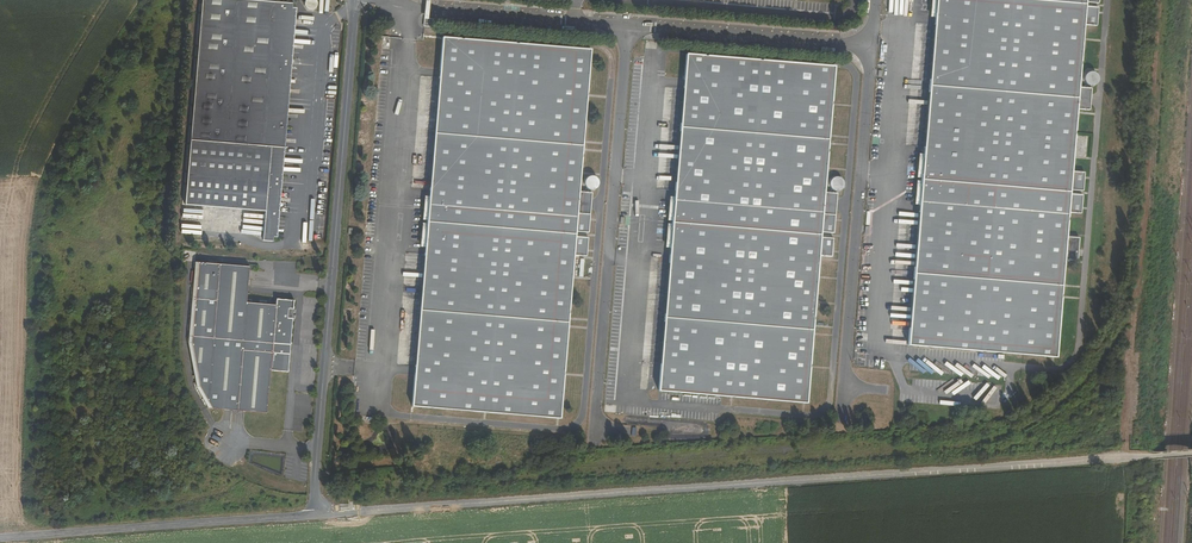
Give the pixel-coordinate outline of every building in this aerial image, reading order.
[(291,3),(256,0),(201,0),(182,234),(272,241),(291,3)] [(315,0),(305,0),(306,9),(316,8),(315,0)] [(1058,360),(1069,222),(1083,223),(1084,205),(1071,204),(1071,200),(1085,201),(1086,182),(1073,181),(1078,109),(1092,110),(1094,88),(1080,87),(1086,15),(1099,16),(1101,0),(936,0),(908,348),(1058,360)] [(580,206),(594,57),(439,41),(403,427),(558,442),(574,269),(588,271),(589,252),(577,251),(577,246),(590,247),(593,206),(580,206)] [(1099,61),(1100,59),(1101,58),(1101,57),(1100,55),(1099,53),(1098,52),(1097,51),(1095,50),(1093,50),(1091,51),(1090,52),(1088,53),(1087,55),(1087,56),(1087,58),(1087,59),(1088,61),(1089,62),(1091,63),(1093,64),(1095,64),(1096,63),(1098,62),(1099,61)] [(689,56),(662,387),(807,399),(819,259),(831,260),(833,241),(820,240),(820,235),(833,236),(837,195),(824,195),(834,67),(689,56)] [(1098,80),(1099,78),(1099,77),(1099,75),(1098,74),(1097,72),(1096,71),(1094,70),(1093,70),(1091,70),(1089,70),(1087,71),(1086,73),(1086,74),(1085,76),(1085,78),(1086,79),(1087,81),(1088,82),(1090,83),(1091,83),(1093,83),(1095,83),(1097,81),(1098,80)] [(842,190),(843,188),(843,186),(843,185),(842,183),(841,182),(840,180),(838,179),(836,179),(835,179),(833,180),(831,181),(830,182),(829,184),(829,186),(829,188),(830,190),(831,191),(832,192),(834,193),(836,193),(838,193),(840,192),(841,191),(842,190)] [(599,200),(600,198),(600,196),(600,195),(599,193),(598,192),(596,190),(595,189),(593,189),(591,189),(589,190),(587,191),(586,192),(585,194),(585,196),(585,198),(585,199),(586,201),(587,202),(589,203),(591,204),(593,204),(595,204),(596,203),(598,202),(599,200)] [(304,239),(312,239),(313,222),(304,221),(304,239)] [(273,303),(246,301),(249,265),(195,260),(188,335),(196,378),(207,397),(236,400),(266,402),(270,363),(287,365),(292,315),(294,315),(294,312),(292,312),(292,309),(295,310),(295,307),(293,307),(293,298),(273,297),(273,303)] [(221,439),(224,432),(217,429),(213,436),(221,439)]
